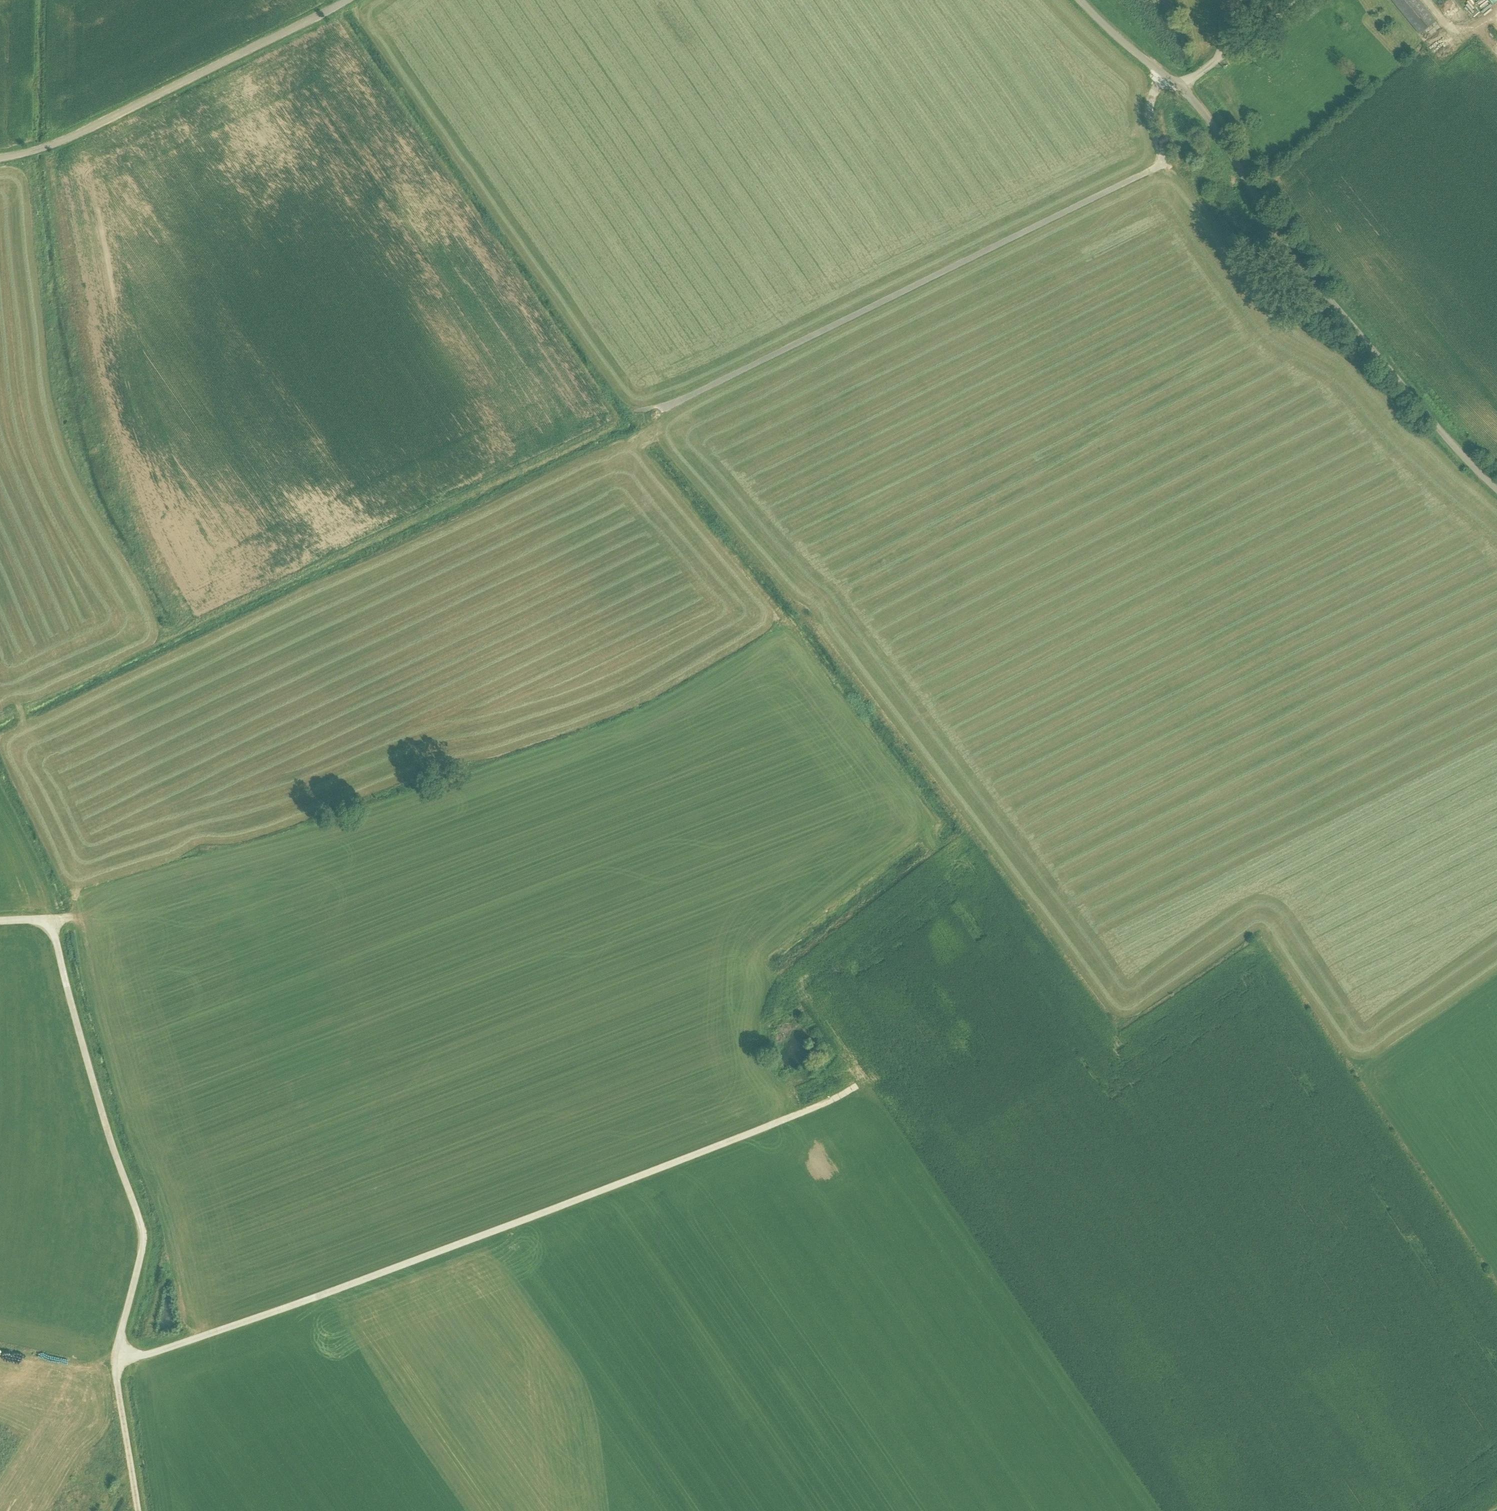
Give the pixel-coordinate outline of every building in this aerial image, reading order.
[(1419,34),(1436,20),(1419,0),(1391,0),(1419,34)] [(1332,21),(1335,25),(1352,12),(1349,8),(1332,21)] [(1350,36),(1356,43),(1374,31),(1368,23),(1350,36)]
